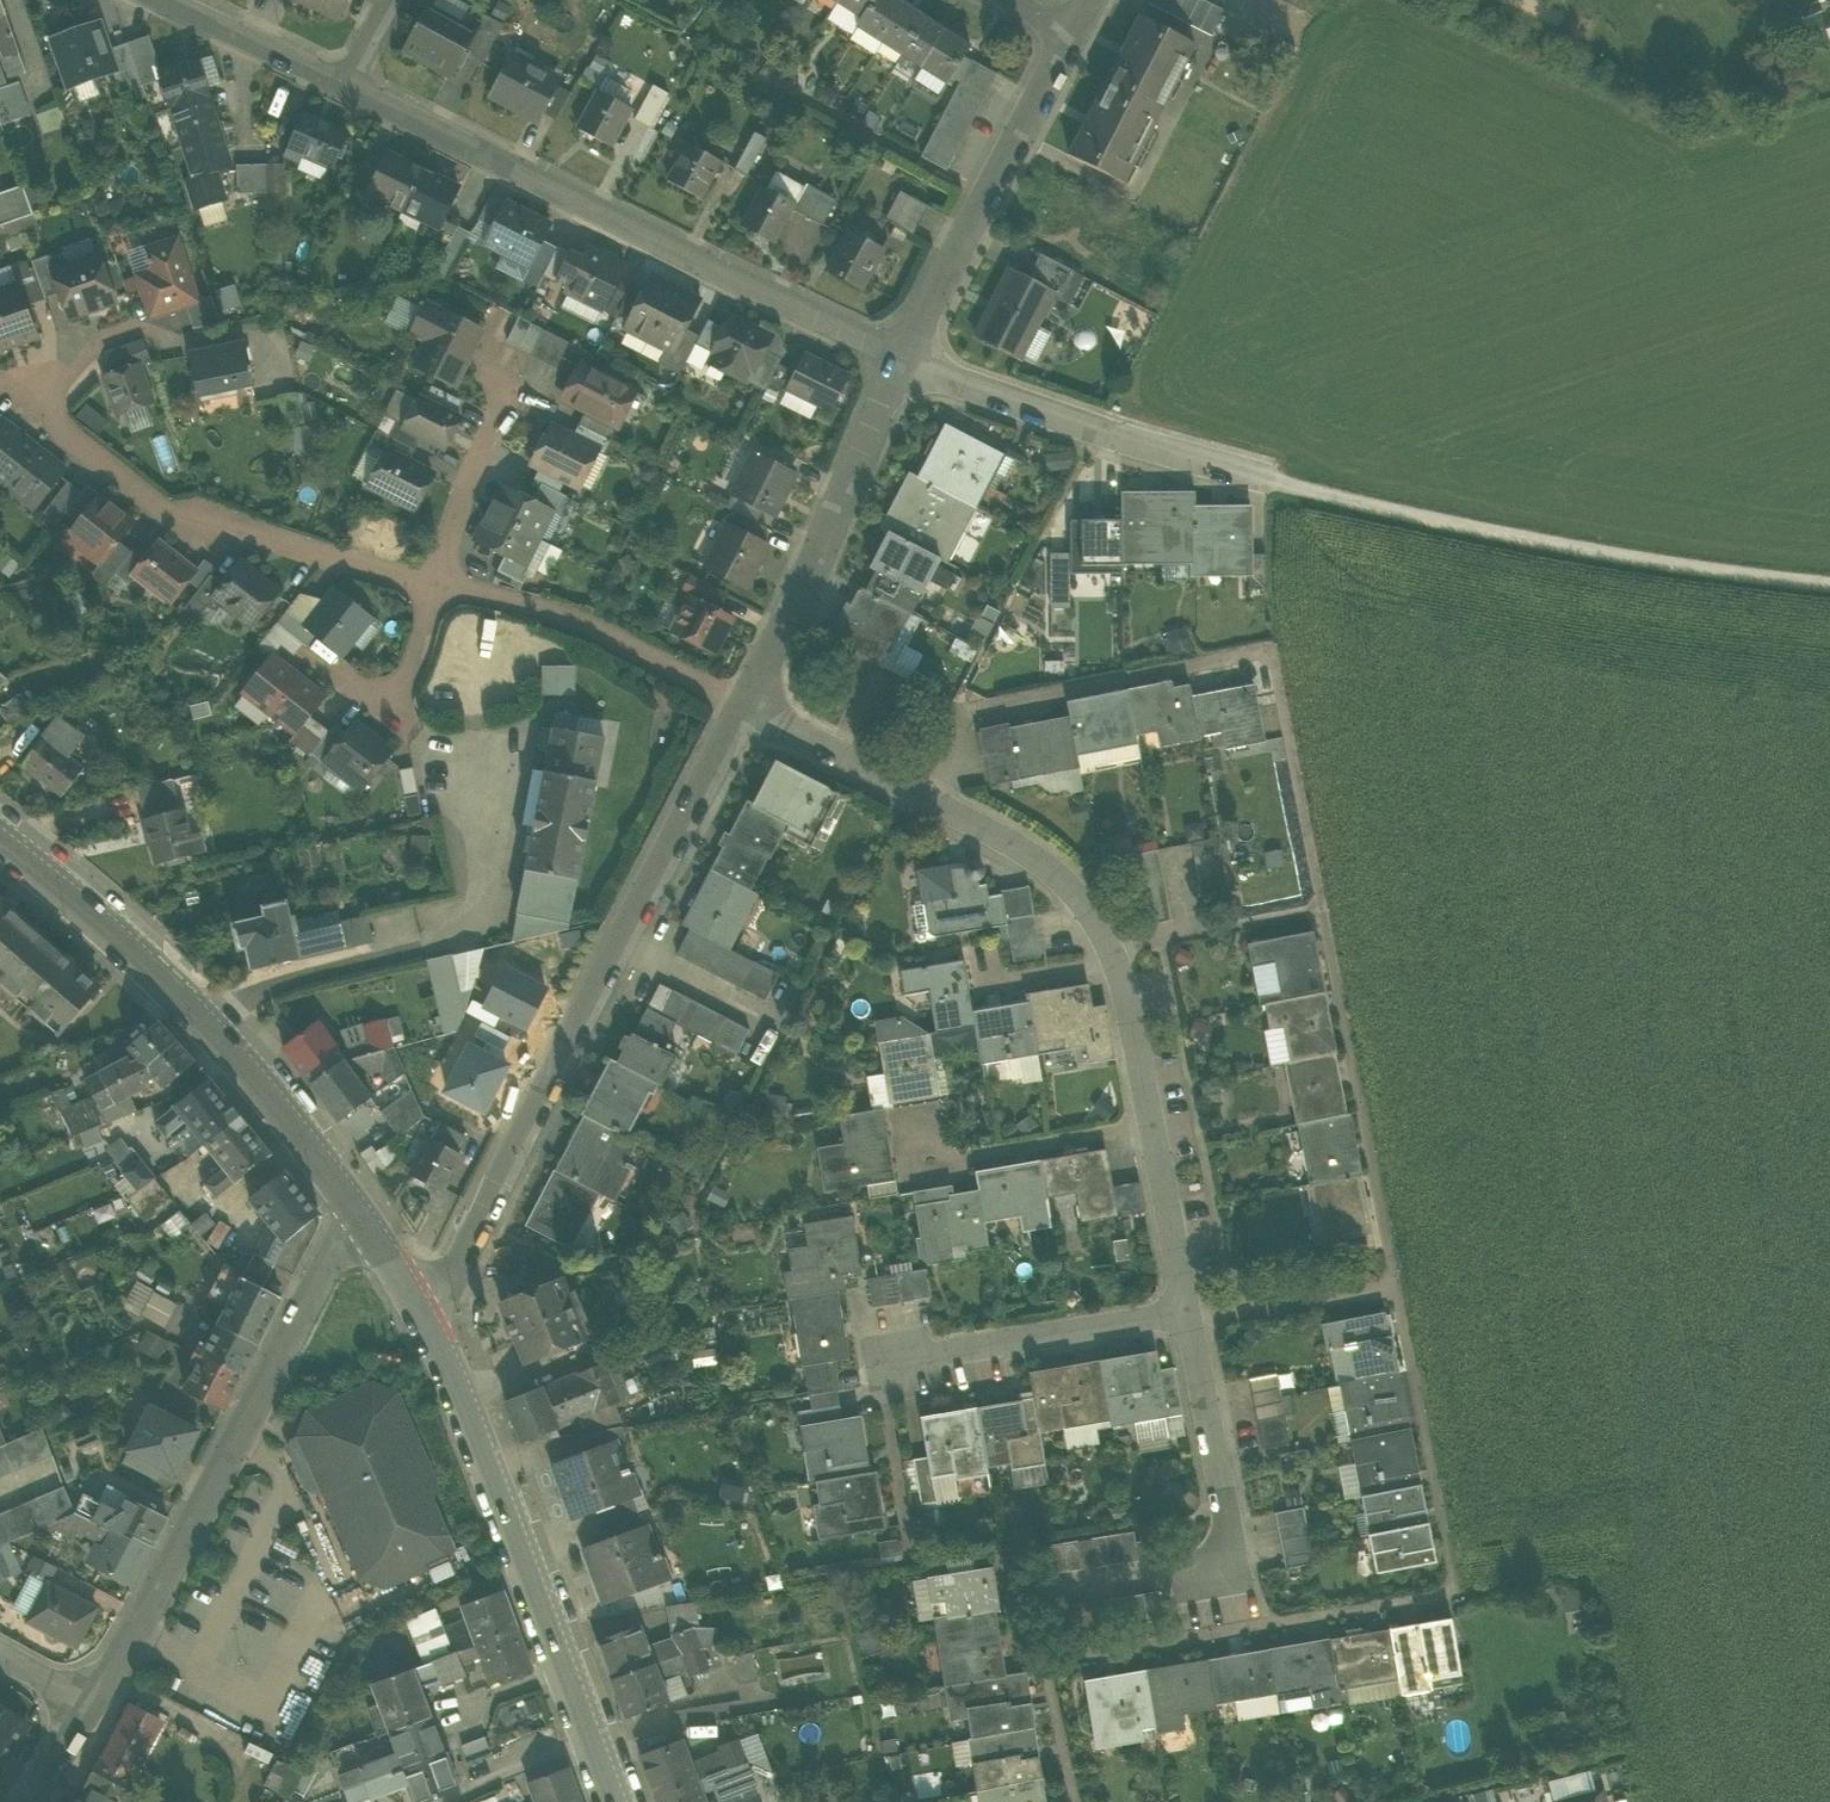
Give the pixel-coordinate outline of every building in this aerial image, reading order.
[(339,19),(348,0),(299,0),(339,19)] [(839,2),(863,18),(874,0),(840,0),(839,2)] [(894,0),(874,0),(863,18),(858,25),(883,41),(904,6),(894,0)] [(1161,10),(1166,0),(1150,0),(1148,3),(1161,10)] [(1173,16),(1182,0),(1166,0),(1161,10),(1173,16)] [(1186,23),(1198,0),(1182,0),(1173,16),(1186,23)] [(1199,29),(1212,4),(1204,0),(1198,0),(1186,23),(1199,29)] [(1293,3),(1305,9),(1310,0),(1294,0),(1293,3)] [(1199,29),(1212,36),(1225,10),(1212,4),(1199,29)] [(924,19),(904,6),(883,41),(903,53),(924,19)] [(431,7),(428,13),(475,37),(478,31),(431,7)] [(408,53),(457,77),(467,56),(477,37),(475,37),(428,13),(408,53)] [(0,16),(0,51),(10,78),(26,72),(5,14),(0,16)] [(467,56),(483,63),(504,24),(486,15),(478,31),(475,37),(477,37),(467,56)] [(1141,17),(1106,86),(1160,114),(1169,97),(1174,100),(1192,65),(1187,62),(1196,45),(1141,17)] [(945,32),(924,19),(903,53),(923,66),(945,32)] [(54,39),(70,86),(75,85),(93,79),(114,72),(115,71),(108,50),(100,24),(54,39)] [(969,47),(945,32),(923,66),(947,82),(969,47)] [(147,36),(128,43),(142,86),(161,80),(159,73),(147,36)] [(121,93),(142,86),(128,43),(108,50),(115,71),(114,72),(121,93)] [(212,56),(199,61),(208,88),(221,84),(212,56)] [(971,60),(964,74),(989,88),(997,73),(971,60)] [(186,180),(196,210),(200,209),(222,202),(226,201),(216,172),(232,167),(209,97),(210,96),(208,88),(199,61),(159,73),(161,80),(171,109),(172,109),(194,177),(186,180)] [(494,97),(540,122),(545,113),(559,86),(548,80),(551,74),(532,64),(527,73),(511,65),(494,97)] [(964,74),(957,88),(982,101),(989,88),(964,74)] [(99,96),(93,79),(75,85),(81,102),(99,96)] [(2,126),(31,116),(19,83),(6,87),(0,90),(0,120),(2,126)] [(545,113),(556,120),(571,93),(559,86),(545,113)] [(1152,131),(1160,114),(1106,86),(1070,156),(1125,184),(1133,167),(1139,169),(1157,134),(1152,131)] [(957,88),(950,101),(975,115),(982,101),(957,88)] [(581,131),(612,148),(633,110),(601,93),(581,131)] [(636,116),(650,123),(661,102),(647,94),(636,116)] [(950,101),(943,115),(968,128),(975,115),(950,101)] [(61,105),(36,114),(44,134),(69,125),(61,105)] [(330,167),(333,169),(348,134),(305,114),(286,156),(302,163),(305,156),(330,167)] [(943,115),(936,128),(961,142),(968,128),(943,115)] [(936,128),(928,142),(954,155),(961,142),(936,128)] [(735,170),(747,177),(768,138),(756,131),(735,170)] [(946,170),(954,155),(928,142),(921,156),(946,170)] [(691,144),(684,156),(690,160),(697,148),(691,144)] [(670,182),(702,200),(723,162),(697,148),(690,160),(684,156),(670,182)] [(391,198),(406,206),(423,171),(388,153),(379,170),(378,170),(367,194),(389,205),(391,198)] [(330,167),(305,156),(302,163),(299,169),(324,180),(330,167)] [(238,194),(268,193),(267,164),(237,165),(238,194)] [(284,164),(267,164),(268,193),(285,192),(284,164)] [(459,188),(423,171),(406,206),(421,213),(418,219),(440,230),(445,220),(452,205),(451,205),(459,188)] [(776,173),(767,188),(795,204),(796,204),(804,188),(776,173)] [(792,209),(822,225),(836,200),(807,184),(804,188),(796,204),(795,204),(792,209)] [(7,224),(18,220),(25,218),(34,215),(33,211),(24,185),(0,194),(0,227),(7,224)] [(792,209),(795,204),(767,188),(763,186),(743,224),(774,241),(792,209)] [(887,217),(915,230),(929,202),(901,189),(887,217)] [(391,198),(389,205),(403,212),(406,206),(391,198)] [(477,219),(494,228),(507,202),(488,198),(477,219)] [(228,220),(222,202),(200,209),(206,227),(228,220)] [(529,267),(542,242),(551,224),(507,202),(494,228),(487,242),(485,245),(503,253),(529,267)] [(406,206),(403,212),(418,219),(421,213),(406,206)] [(7,224),(12,236),(30,229),(25,218),(18,220),(7,224)] [(487,242),(494,228),(477,219),(470,233),(466,240),(475,244),(478,238),(487,242)] [(434,273),(445,279),(466,240),(470,233),(458,227),(434,273)] [(828,271),(861,289),(883,250),(849,232),(828,271)] [(62,248),(68,264),(96,254),(91,238),(62,248)] [(137,275),(151,315),(173,308),(173,310),(186,306),(198,302),(198,300),(178,238),(144,249),(151,270),(137,275)] [(538,287),(544,275),(557,250),(542,242),(529,267),(523,279),(538,287)] [(558,247),(557,250),(544,275),(570,288),(584,260),(558,247)] [(567,292),(602,310),(625,265),(614,260),(615,257),(603,251),(602,253),(590,247),(584,260),(570,288),(567,292)] [(151,270),(144,249),(131,253),(137,275),(151,270)] [(60,293),(69,319),(116,303),(99,253),(96,254),(68,264),(53,269),(52,270),(60,293)] [(529,267),(503,253),(496,268),(521,281),(523,279),(529,267)] [(33,261),(46,298),(60,293),(52,270),(53,269),(48,256),(33,261)] [(1075,272),(1046,257),(1035,279),(1058,290),(1056,293),(1063,297),(1075,272)] [(25,305),(46,298),(33,261),(12,268),(18,285),(25,305)] [(18,285),(12,268),(11,265),(0,269),(0,292),(18,285)] [(1054,298),(1056,293),(1058,290),(1035,279),(1013,268),(1000,294),(998,293),(977,333),(1023,357),(1039,326),(1054,298)] [(1056,293),(1054,298),(1070,305),(1085,277),(1075,272),(1063,297),(1056,293)] [(665,350),(672,353),(685,329),(699,300),(653,276),(644,293),(631,318),(626,329),(665,350)] [(618,312),(631,286),(620,281),(605,311),(616,316),(618,312)] [(1,350),(37,337),(25,305),(18,285),(0,292),(0,348),(1,350)] [(235,285),(214,292),(221,312),(242,305),(235,285)] [(618,312),(631,318),(644,293),(631,286),(618,312)] [(602,310),(567,292),(561,305),(595,323),(602,310)] [(186,306),(194,329),(221,324),(211,296),(198,300),(198,302),(186,306)] [(408,327),(419,307),(398,296),(384,323),(405,334),(408,327)] [(417,365),(455,384),(482,332),(422,302),(421,304),(420,304),(419,307),(408,327),(415,330),(414,333),(429,340),(417,365)] [(722,371),(746,383),(747,382),(751,373),(754,374),(766,351),(773,337),(757,329),(730,315),(724,328),(712,353),(715,355),(727,361),(722,371)] [(507,341),(520,347),(532,323),(519,317),(507,341)] [(708,320),(700,336),(696,344),(712,353),(724,328),(708,320)] [(761,321),(757,329),(773,337),(766,351),(782,359),(785,353),(777,329),(761,321)] [(544,330),(532,323),(520,347),(532,354),(544,330)] [(1053,334),(1039,326),(1023,357),(1037,364),(1053,334)] [(690,355),(696,344),(700,336),(685,329),(672,353),(665,350),(658,363),(680,374),(690,355)] [(531,355),(544,362),(557,336),(544,330),(532,354),(531,355)] [(570,343),(557,336),(544,362),(557,368),(570,343)] [(107,352),(115,373),(138,365),(150,361),(142,339),(107,352)] [(301,341),(295,356),(309,362),(315,346),(301,341)] [(192,354),(200,396),(254,386),(246,344),(229,347),(230,349),(210,353),(209,351),(192,354)] [(690,355),(710,365),(715,355),(712,353),(696,344),(690,355)] [(765,391),(768,387),(779,364),(782,359),(766,351),(754,374),(751,373),(747,382),(765,391)] [(710,365),(722,371),(727,361),(715,355),(710,365)] [(818,404),(831,411),(848,376),(805,355),(788,389),(818,404)] [(791,370),(779,364),(768,387),(779,392),(791,370)] [(106,377),(119,414),(124,412),(146,404),(151,402),(138,365),(115,373),(106,377)] [(587,410),(616,425),(617,424),(634,391),(583,365),(565,399),(587,410)] [(433,387),(434,386),(432,385),(424,401),(426,401),(426,400),(433,387)] [(435,405),(426,400),(426,401),(454,416),(462,400),(434,386),(433,387),(442,392),(435,405)] [(426,400),(435,405),(442,392),(433,387),(426,400)] [(818,404),(788,389),(780,405),(810,420),(818,404)] [(384,416),(396,422),(404,426),(417,401),(397,391),(384,416)] [(283,399),(289,429),(305,425),(299,396),(283,399)] [(423,437),(446,449),(461,419),(454,416),(426,401),(424,401),(418,398),(417,401),(404,426),(404,427),(423,437)] [(87,403),(77,417),(100,434),(110,421),(87,403)] [(146,404),(124,412),(132,434),(154,426),(146,404)] [(587,410),(579,425),(611,441),(619,425),(617,424),(616,425),(587,410)] [(396,422),(384,416),(377,430),(389,436),(396,422)] [(6,488),(39,447),(4,419),(0,424),(0,483),(6,488)] [(396,422),(389,436),(416,450),(423,437),(404,427),(404,426),(396,422)] [(945,422),(917,476),(972,505),(983,485),(1000,450),(945,422)] [(305,425),(289,429),(295,455),(316,450),(311,424),(305,425)] [(604,455),(611,441),(579,425),(572,437),(598,450),(597,451),(604,455)] [(566,480),(575,484),(583,467),(589,468),(597,451),(598,450),(572,437),(551,427),(533,463),(540,467),(566,480)] [(409,462),(416,450),(389,436),(377,430),(370,443),(386,452),(387,451),(409,462)] [(369,485),(386,452),(370,443),(353,477),(369,485)] [(744,480),(757,454),(737,445),(721,476),(738,484),(741,478),(744,480)] [(67,469),(39,447),(6,488),(22,500),(26,494),(40,504),(67,469)] [(1018,459),(1000,450),(983,485),(995,491),(1001,478),(1006,481),(1018,459)] [(369,485),(416,509),(433,474),(409,462),(387,451),(386,452),(369,485)] [(1071,452),(1045,455),(1047,471),(1073,468),(1071,452)] [(763,510),(774,516),(796,474),(757,454),(744,480),(741,478),(738,484),(733,495),(763,510)] [(534,480),(542,484),(533,500),(553,511),(553,512),(558,515),(567,496),(560,493),(566,480),(540,467),(534,480)] [(583,467),(575,484),(580,487),(589,468),(583,467)] [(889,532),(895,535),(941,559),(948,563),(977,508),(972,505),(917,476),(909,472),(880,527),(889,532)] [(55,526),(67,511),(82,492),(68,482),(41,515),(55,526)] [(87,485),(82,492),(67,511),(79,521),(100,495),(87,485)] [(502,485),(488,513),(539,538),(553,512),(553,511),(533,500),(502,485)] [(1161,559),(1193,559),(1193,510),(1193,493),(1121,494),(1121,520),(1122,559),(1161,559)] [(26,494),(22,500),(35,510),(40,504),(26,494)] [(100,565),(101,565),(119,542),(135,522),(100,495),(79,521),(66,538),(100,565)] [(726,507),(733,511),(756,522),(763,510),(733,495),(726,507)] [(1252,510),(1193,510),(1193,559),(1193,568),(1229,568),(1229,576),(1248,576),(1250,576),(1250,556),(1251,556),(1252,510)] [(767,528),(756,522),(733,511),(726,525),(760,542),(767,528)] [(553,512),(539,538),(551,544),(557,547),(570,521),(558,515),(553,512)] [(526,565),(539,538),(488,513),(474,540),(505,556),(525,566),(526,565)] [(1121,520),(1070,520),(1070,553),(1070,574),(1122,574),(1122,559),(1121,520)] [(705,566),(748,587),(768,546),(760,542),(726,525),(705,566)] [(870,567),(876,570),(895,535),(889,532),(870,567)] [(876,570),(866,590),(904,610),(912,614),(924,592),(917,589),(929,567),(935,570),(938,565),(941,559),(895,535),(876,570)] [(539,538),(526,565),(531,567),(527,576),(533,579),(537,571),(551,544),(539,538)] [(105,586),(115,573),(132,552),(119,542),(101,565),(100,565),(92,575),(105,586)] [(135,576),(170,604),(187,582),(196,571),(183,560),(182,560),(170,551),(170,550),(159,542),(147,557),(133,575),(135,576)] [(557,547),(551,544),(537,571),(549,577),(563,550),(557,547)] [(135,547),(132,552),(115,573),(128,584),(135,576),(133,575),(147,557),(135,547)] [(6,552),(0,560),(0,570),(10,578),(21,564),(6,552)] [(1070,574),(1070,553),(1049,554),(1050,608),(1071,607),(1070,574)] [(498,571),(523,584),(527,576),(531,567),(526,565),(525,566),(505,556),(498,571)] [(1248,586),(1265,586),(1265,556),(1251,556),(1250,556),(1250,576),(1248,576),(1248,586)] [(1193,559),(1161,559),(1161,579),(1194,578),(1193,577),(1193,568),(1193,559)] [(187,582),(198,591),(215,570),(203,561),(196,571),(187,582)] [(234,610),(252,624),(278,591),(241,562),(223,585),(213,597),(214,598),(232,612),(234,610)] [(955,574),(938,565),(935,570),(929,581),(947,590),(955,574)] [(917,589),(924,592),(929,581),(935,570),(929,567),(917,589)] [(1229,568),(1193,568),(1193,577),(1229,576),(1229,568)] [(184,609),(198,620),(214,598),(213,597),(223,585),(211,575),(184,609)] [(690,595),(697,598),(704,584),(705,581),(693,575),(691,576),(684,590),(691,594),(690,595)] [(726,594),(704,584),(697,598),(719,609),(726,594)] [(887,643),(904,610),(866,590),(859,586),(830,641),(844,648),(869,662),(882,668),(893,646),(887,643)] [(316,635),(343,655),(355,640),(352,638),(370,616),(335,588),(325,600),(306,625),(305,626),(316,635)] [(300,593),(287,610),(306,625),(325,600),(300,593)] [(671,632),(714,654),(732,617),(719,609),(697,598),(690,595),(683,609),(678,618),(683,620),(677,632),(672,630),(671,632)] [(654,623),(671,632),(672,630),(678,618),(683,609),(666,601),(654,623)] [(992,623),(998,611),(987,605),(981,617),(992,623)] [(287,610),(277,622),(303,643),(307,646),(316,635),(305,626),(306,625),(287,610)] [(912,614),(904,610),(887,643),(893,646),(882,668),(899,677),(925,690),(927,692),(933,680),(915,671),(899,663),(907,647),(922,619),(912,614)] [(985,636),(992,623),(981,617),(977,615),(970,629),(985,636)] [(382,625),(370,616),(352,638),(355,640),(364,648),(382,625)] [(683,620),(678,618),(672,630),(677,632),(683,620)] [(294,655),(303,643),(277,622),(277,623),(259,646),(272,656),(273,655),(281,645),(294,655)] [(1185,628),(1161,637),(1168,655),(1192,646),(1185,628)] [(971,663),(979,648),(956,637),(948,652),(971,663)] [(923,655),(907,647),(899,663),(915,671),(923,655)] [(844,648),(838,661),(863,674),(869,662),(844,648)] [(246,694),(270,712),(299,676),(273,655),(272,656),(244,692),(246,694)] [(1063,661),(1044,661),(1044,674),(1064,674),(1063,661)] [(575,666),(543,667),(543,695),(575,695),(575,666)] [(8,679),(0,673),(0,689),(8,679)] [(325,696),(299,676),(270,712),(296,733),(310,716),(325,696)] [(899,677),(893,690),(918,703),(925,690),(899,677)] [(1200,738),(1198,729),(1192,699),(1189,684),(1166,688),(1165,683),(1127,690),(1135,731),(1167,725),(1170,744),(1200,738)] [(1256,686),(1192,699),(1198,729),(1224,724),(1228,749),(1267,741),(1256,686)] [(893,690),(886,702),(911,716),(918,703),(893,690)] [(1138,743),(1135,731),(1127,690),(1066,702),(1069,715),(1077,754),(1138,743)] [(7,721),(30,704),(21,693),(0,709),(0,713),(7,721)] [(270,712),(246,694),(237,705),(261,724),(270,712)] [(886,702),(879,715),(905,728),(911,716),(886,702)] [(559,715),(556,729),(580,734),(582,719),(559,715)] [(1077,757),(1077,754),(1069,715),(1013,726),(1008,727),(1018,779),(1079,768),(1077,757)] [(291,740),(299,746),(323,740),(330,731),(310,716),(296,733),(291,740)] [(606,724),(582,719),(580,734),(604,738),(606,724)] [(22,765),(62,797),(84,769),(67,755),(80,737),(57,721),(22,765)] [(346,774),(364,788),(393,751),(356,721),(347,732),(323,762),(339,775),(346,774)] [(980,731),(990,785),(1012,781),(1018,779),(1008,727),(1013,726),(1013,722),(980,731)] [(312,753),(323,762),(347,732),(336,724),(330,731),(323,740),(312,753)] [(538,749),(552,752),(556,731),(542,728),(538,749)] [(552,752),(548,773),(595,781),(604,738),(580,734),(556,729),(556,731),(552,752)] [(354,800),(364,788),(346,774),(339,775),(323,762),(312,753),(323,740),(299,746),(310,755),(305,762),(354,800)] [(1138,743),(1077,754),(1077,757),(1079,768),(1081,774),(1097,771),(1096,766),(1141,758),(1138,743)] [(777,765),(755,806),(787,824),(814,838),(836,795),(777,765)] [(400,770),(405,794),(418,792),(413,768),(400,770)] [(1081,774),(1079,768),(1018,779),(1012,781),(1013,788),(1040,783),(1052,793),(1065,791),(1071,793),(1084,791),(1081,774)] [(537,828),(548,773),(533,770),(523,825),(537,828)] [(577,880),(595,781),(548,773),(537,828),(529,871),(577,880)] [(138,789),(146,818),(182,809),(175,779),(138,789)] [(422,814),(418,794),(405,797),(409,817),(422,814)] [(770,856),(787,824),(755,806),(747,802),(712,870),(750,890),(768,855),(770,856)] [(1086,803),(1070,807),(1074,822),(1089,819),(1086,803)] [(146,818),(158,865),(196,855),(191,835),(184,808),(182,809),(146,818)] [(1202,822),(1185,825),(1188,842),(1205,839),(1202,822)] [(191,835),(196,855),(206,852),(201,832),(191,835)] [(430,836),(412,835),(411,852),(430,853),(430,836)] [(1113,841),(1116,857),(1130,855),(1159,849),(1157,841),(1133,846),(1131,837),(1113,841)] [(1191,843),(1194,857),(1222,852),(1219,838),(1191,843)] [(300,852),(305,869),(321,865),(317,848),(300,852)] [(1130,855),(1133,869),(1161,863),(1159,849),(1130,855)] [(1283,866),(1281,850),(1265,852),(1267,868),(1283,866)] [(1225,866),(1222,852),(1194,857),(1197,871),(1225,866)] [(918,871),(923,902),(923,903),(933,902),(938,935),(961,932),(961,927),(970,926),(971,930),(1006,924),(1001,896),(988,898),(986,885),(979,886),(977,878),(981,875),(983,872),(983,866),(980,862),(973,860),(968,863),(966,867),(965,870),(952,873),(950,866),(918,871)] [(1136,883),(1164,878),(1161,863),(1133,869),(1136,883)] [(1227,880),(1225,866),(1197,871),(1199,885),(1227,880)] [(733,921),(750,890),(712,870),(683,925),(690,928),(703,935),(715,941),(728,948),(731,949),(743,926),(733,921)] [(529,871),(521,915),(568,924),(577,880),(529,871)] [(1136,883),(1139,897),(1167,892),(1164,878),(1136,883)] [(1230,894),(1227,880),(1199,885),(1202,899),(1230,894)] [(1002,896),(1006,919),(1034,914),(1032,901),(1029,885),(1000,891),(1001,896),(1002,896)] [(760,894),(750,890),(733,921),(743,926),(760,894)] [(1139,897),(1141,911),(1170,906),(1167,892),(1139,897)] [(1233,908),(1230,894),(1202,899),(1205,913),(1233,908)] [(1,983),(41,936),(0,900),(0,982),(1,983)] [(247,948),(252,969),(346,949),(341,925),(299,934),(296,920),(295,916),(289,917),(286,902),(263,907),(266,917),(233,924),(239,949),(247,948)] [(927,937),(938,935),(933,902),(923,903),(923,902),(916,903),(914,906),(918,931),(916,935),(916,939),(920,941),(924,940),(927,937)] [(1172,920),(1170,906),(1141,911),(1142,911),(1144,925),(1172,920)] [(338,911),(296,920),(299,934),(341,925),(338,911)] [(568,929),(568,924),(521,915),(515,942),(568,929)] [(1006,919),(1008,933),(1036,929),(1034,915),(1006,919)] [(341,925),(346,949),(371,943),(366,920),(341,925)] [(677,954),(689,960),(703,935),(690,928),(683,941),(677,954)] [(1039,943),(1036,929),(1008,933),(1011,948),(1039,943)] [(689,960),(702,967),(715,941),(703,935),(689,960)] [(1275,978),(1278,994),(1280,1001),(1322,993),(1324,992),(1320,970),(1314,971),(1307,935),(1254,945),(1258,966),(1277,962),(1280,977),(1275,978)] [(101,988),(41,936),(1,983),(47,1023),(51,1018),(61,1027),(57,1032),(60,1035),(101,988)] [(702,967),(715,973),(728,948),(715,941),(702,967)] [(1041,957),(1039,943),(1011,948),(1013,962),(1041,957)] [(715,973),(727,980),(741,955),(731,949),(728,948),(715,973)] [(483,949),(446,956),(462,1021),(482,951),(483,949)] [(727,980),(740,987),(753,961),(741,955),(727,980)] [(442,1023),(444,1034),(459,1030),(462,1021),(446,956),(427,960),(442,1023)] [(740,987),(753,993),(766,968),(753,961),(740,987)] [(936,1033),(975,1026),(973,1013),(964,961),(898,972),(903,997),(929,993),(936,1033)] [(1280,977),(1277,962),(1258,966),(1252,967),(1257,998),(1278,994),(1275,978),(1280,977)] [(485,1006),(502,1015),(527,1028),(547,990),(504,968),(485,1006)] [(776,973),(766,968),(753,993),(765,1000),(779,975),(776,973)] [(648,1009),(661,1015),(674,990),(661,983),(655,996),(648,1009)] [(1028,996),(1030,1004),(1036,1039),(1068,1034),(1071,1049),(1087,1046),(1095,1044),(1090,1015),(1085,987),(1028,996)] [(661,1015),(673,1022),(687,997),(674,990),(661,1015)] [(1283,1037),(1288,1063),(1334,1054),(1322,993),(1280,1001),(1264,1004),(1269,1028),(1285,1025),(1287,1036),(1283,1037)] [(1264,1004),(1280,1001),(1278,994),(1257,998),(1258,1005),(1264,1004)] [(677,1024),(686,1029),(699,1003),(687,997),(673,1022),(677,1024)] [(502,1015),(485,1006),(472,999),(466,1013),(482,1022),(495,1029),(502,1015)] [(686,1029),(699,1035),(712,1010),(699,1003),(686,1029)] [(1030,1004),(973,1013),(975,1026),(979,1050),(982,1066),(1038,1056),(1036,1039),(1030,1004)] [(631,1054),(625,1067),(646,1078),(661,1086),(662,1083),(660,1082),(672,1057),(675,1059),(677,1055),(668,1051),(669,1048),(671,1050),(673,1046),(672,1045),(675,1040),(670,1037),(677,1024),(673,1022),(661,1015),(648,1009),(647,1011),(632,1040),(625,1036),(619,1047),(631,1054)] [(699,1035),(711,1042),(725,1016),(712,1010),(699,1035)] [(1087,1046),(1090,1061),(1114,1057),(1105,1012),(1090,1015),(1095,1044),(1087,1046)] [(400,1016),(386,1020),(392,1042),(406,1038),(400,1016)] [(711,1042),(724,1048),(737,1023),(725,1016),(711,1042)] [(875,1021),(878,1042),(928,1034),(902,1016),(875,1021)] [(364,1025),(368,1039),(372,1054),(376,1052),(394,1048),(392,1042),(386,1020),(386,1019),(364,1025)] [(1212,1025),(1194,1019),(1189,1037),(1206,1043),(1212,1025)] [(137,1057),(142,1063),(147,1068),(176,1042),(158,1021),(129,1048),(137,1057)] [(284,1049),(311,1085),(343,1061),(346,1059),(341,1052),(319,1022),(284,1049)] [(495,1029),(482,1022),(475,1036),(487,1042),(504,1052),(511,1037),(495,1029)] [(435,1036),(444,1034),(442,1023),(432,1024),(435,1036)] [(750,1030),(737,1023),(724,1048),(737,1055),(750,1030)] [(368,1039),(364,1025),(340,1031),(345,1050),(368,1039)] [(1287,1036),(1285,1025),(1269,1028),(1264,1029),(1270,1066),(1284,1063),(1288,1063),(1283,1037),(1287,1036)] [(936,1033),(928,1034),(932,1058),(942,1056),(979,1050),(975,1026),(936,1033)] [(883,1074),(888,1103),(938,1094),(932,1058),(928,1034),(878,1042),(883,1074)] [(1036,1039),(1038,1056),(1071,1051),(1071,1049),(1068,1034),(1036,1039)] [(347,1060),(372,1054),(368,1039),(345,1050),(341,1052),(346,1059),(347,1060)] [(176,1042),(147,1068),(156,1078),(165,1089),(195,1062),(176,1042)] [(504,1052),(487,1042),(482,1053),(499,1061),(504,1052)] [(499,1061),(482,1053),(470,1046),(446,1091),(484,1111),(507,1066),(499,1061)] [(631,1054),(619,1047),(612,1060),(614,1061),(625,1067),(631,1054)] [(394,1048),(376,1052),(382,1066),(390,1084),(404,1073),(394,1048)] [(353,1074),(382,1066),(376,1052),(372,1054),(347,1060),(346,1059),(343,1061),(353,1074)] [(1296,1124),(1297,1124),(1346,1114),(1334,1056),(1334,1054),(1288,1063),(1284,1063),(1296,1124)] [(662,1083),(661,1086),(674,1092),(690,1062),(677,1055),(675,1059),(672,1057),(660,1082),(662,1083)] [(932,1058),(938,1094),(948,1093),(942,1056),(932,1058)] [(1042,1081),(1038,1056),(982,1066),(984,1078),(1012,1079),(1012,1081),(1021,1079),(1022,1084),(1042,1081)] [(109,1088),(147,1068),(142,1063),(137,1065),(134,1059),(131,1058),(101,1073),(109,1088)] [(338,1122),(371,1098),(353,1074),(343,1061),(311,1085),(338,1122)] [(618,1133),(646,1078),(625,1067),(614,1061),(585,1116),(618,1133)] [(150,1081),(156,1078),(147,1068),(109,1088),(117,1104),(132,1096),(153,1086),(150,1081)] [(86,1081),(93,1095),(109,1088),(101,1073),(86,1081)] [(888,1103),(883,1074),(866,1077),(871,1106),(888,1103)] [(646,1078),(618,1133),(628,1138),(651,1094),(655,1096),(661,1086),(646,1078)] [(209,1080),(176,1107),(187,1121),(190,1125),(206,1144),(240,1116),(233,1107),(232,1108),(209,1080)] [(1202,1088),(1203,1104),(1223,1102),(1221,1086),(1202,1088)] [(53,1093),(73,1136),(81,1133),(98,1126),(108,1122),(104,1111),(102,1111),(93,1095),(72,1106),(64,1088),(53,1093)] [(117,1104),(109,1088),(93,1095),(102,1111),(104,1111),(117,1104)] [(730,1088),(719,1112),(731,1117),(742,1094),(730,1088)] [(381,1112),(399,1137),(425,1117),(419,1104),(412,1089),(381,1112)] [(789,1096),(767,1094),(764,1119),(786,1122),(789,1096)] [(104,1111),(108,1122),(138,1111),(132,1096),(117,1104),(104,1111)] [(1116,1109),(1100,1097),(1091,1110),(1107,1121),(1116,1109)] [(167,1137),(187,1121),(176,1107),(156,1123),(167,1137)] [(821,1162),(825,1190),(853,1185),(890,1179),(879,1110),(841,1116),(847,1158),(821,1162)] [(1297,1124),(1309,1185),(1358,1175),(1346,1114),(1297,1124)] [(628,1138),(618,1133),(585,1116),(584,1115),(555,1170),(598,1192),(606,1197),(623,1165),(635,1142),(628,1138)] [(1032,1115),(1016,1125),(1023,1135),(1039,1125),(1032,1115)] [(206,1144),(225,1168),(236,1181),(269,1154),(247,1126),(247,1125),(240,1116),(206,1144)] [(438,1123),(430,1139),(458,1153),(466,1138),(438,1123)] [(176,1137),(191,1156),(206,1144),(190,1125),(176,1137)] [(98,1126),(81,1133),(86,1147),(103,1140),(98,1126)] [(402,1162),(414,1168),(430,1138),(417,1132),(402,1162)] [(105,1150),(114,1161),(129,1148),(121,1137),(105,1150)] [(461,1155),(458,1153),(430,1139),(430,1138),(414,1168),(411,1174),(443,1191),(461,1155)] [(114,1161),(123,1173),(140,1159),(142,1157),(133,1145),(129,1148),(114,1161)] [(372,1146),(360,1154),(375,1177),(398,1162),(388,1146),(377,1154),(372,1146)] [(1106,1151),(1040,1162),(1046,1198),(1083,1192),(1088,1220),(1117,1215),(1112,1187),(1106,1151)] [(126,1176),(138,1191),(155,1178),(140,1159),(123,1173),(126,1176)] [(1051,1227),(1046,1198),(1040,1162),(975,1172),(978,1191),(982,1213),(1019,1207),(1021,1216),(1023,1232),(1051,1227)] [(631,1169),(623,1165),(606,1197),(614,1201),(631,1169)] [(216,1197),(236,1181),(225,1168),(206,1184),(216,1197)] [(569,1246),(598,1192),(555,1170),(527,1224),(569,1246)] [(271,1224),(285,1241),(318,1214),(286,1174),(252,1201),(271,1224)] [(1370,1234),(1358,1175),(1309,1185),(1305,1185),(1311,1213),(1321,1211),(1328,1242),(1370,1234)] [(138,1191),(126,1176),(115,1184),(127,1199),(138,1191)] [(127,1199),(146,1223),(173,1201),(155,1178),(138,1191),(127,1199)] [(853,1185),(856,1201),(893,1195),(890,1179),(853,1185)] [(1112,1187),(1117,1215),(1147,1210),(1142,1182),(1112,1187)] [(983,1223),(982,1213),(978,1191),(943,1197),(941,1187),(914,1191),(923,1245),(933,1249),(940,1248),(948,1255),(988,1248),(983,1223)] [(111,1202),(92,1210),(98,1224),(117,1216),(111,1202)] [(1019,1207),(982,1213),(983,1223),(1021,1216),(1019,1207)] [(176,1242),(193,1227),(179,1210),(161,1224),(176,1242)] [(683,1210),(668,1221),(678,1235),(693,1225),(683,1210)] [(1317,1244),(1328,1242),(1321,1211),(1311,1213),(1317,1244)] [(193,1227),(201,1236),(214,1224),(207,1215),(193,1227)] [(796,1256),(803,1297),(836,1291),(845,1290),(843,1278),(851,1276),(849,1267),(861,1265),(853,1217),(810,1225),(815,1253),(796,1256)] [(271,1224),(256,1254),(274,1263),(285,1241),(271,1224)] [(210,1243),(220,1250),(231,1232),(222,1225),(210,1243)] [(793,1299),(803,1297),(796,1256),(815,1253),(810,1225),(804,1225),(807,1246),(789,1249),(792,1271),(784,1272),(789,1299),(793,1299)] [(1130,1260),(1127,1239),(1113,1241),(1116,1262),(1130,1260)] [(237,1274),(244,1277),(256,1254),(248,1253),(237,1274)] [(261,1287),(274,1263),(256,1254),(244,1277),(244,1278),(261,1287)] [(208,1297),(228,1308),(244,1278),(244,1277),(237,1274),(224,1267),(208,1297)] [(929,1271),(910,1274),(915,1302),(934,1299),(929,1271)] [(901,1304),(915,1302),(910,1274),(896,1277),(901,1304)] [(887,1307),(901,1304),(896,1277),(882,1279),(887,1307)] [(261,1287),(244,1278),(228,1308),(219,1325),(258,1344),(282,1298),(261,1287)] [(872,1309),(887,1307),(882,1279),(868,1281),(872,1309)] [(501,1306),(527,1365),(586,1339),(561,1280),(501,1306)] [(125,1307),(141,1315),(154,1291),(138,1283),(125,1307)] [(141,1315),(165,1329),(178,1304),(154,1291),(141,1315)] [(846,1357),(836,1291),(803,1297),(793,1299),(804,1364),(832,1359),(846,1357)] [(1348,1346),(1355,1381),(1399,1372),(1392,1336),(1389,1336),(1385,1312),(1321,1325),(1326,1350),(1330,1349),(1348,1346)] [(242,1376),(258,1344),(219,1325),(209,1345),(204,1342),(198,1353),(242,1376)] [(170,1341),(148,1329),(137,1349),(159,1361),(170,1341)] [(1348,1346),(1330,1349),(1337,1384),(1345,1383),(1355,1381),(1348,1346)] [(716,1348),(692,1352),(695,1368),(718,1364),(716,1348)] [(1132,1411),(1134,1423),(1167,1417),(1159,1370),(1156,1351),(1099,1361),(1101,1374),(1108,1415),(1132,1411)] [(225,1409),(242,1376),(198,1353),(192,1364),(200,1368),(189,1390),(225,1409)] [(804,1364),(809,1395),(838,1390),(832,1359),(804,1364)] [(1099,1361),(1088,1363),(1090,1376),(1101,1374),(1099,1361)] [(504,1406),(520,1444),(580,1418),(614,1403),(629,1396),(618,1371),(609,1375),(603,1362),(504,1406)] [(1029,1373),(1033,1398),(1039,1430),(1063,1426),(1064,1430),(1096,1425),(1098,1425),(1090,1376),(1088,1363),(1086,1363),(1087,1368),(1076,1370),(1075,1365),(1029,1373)] [(1159,1370),(1167,1417),(1181,1415),(1182,1414),(1174,1368),(1159,1370)] [(1343,1407),(1344,1409),(1349,1436),(1350,1440),(1356,1439),(1405,1429),(1403,1417),(1407,1416),(1399,1372),(1355,1381),(1345,1383),(1350,1405),(1343,1407)] [(1090,1376),(1098,1425),(1110,1423),(1108,1415),(1101,1374),(1090,1376)] [(1279,1389),(1276,1375),(1249,1380),(1252,1394),(1279,1389)] [(360,1579),(385,1589),(428,1570),(450,1560),(451,1560),(455,1549),(433,1498),(439,1484),(399,1392),(373,1382),(307,1410),(297,1436),(299,1441),(295,1443),(293,1446),(301,1463),(304,1465),(309,1463),(321,1491),(360,1579)] [(1329,1386),(1333,1411),(1344,1409),(1343,1407),(1350,1405),(1345,1383),(1337,1384),(1329,1386)] [(1281,1403),(1279,1389),(1252,1394),(1254,1408),(1281,1403)] [(840,1405),(838,1390),(809,1395),(812,1410),(840,1405)] [(1033,1398),(977,1408),(986,1462),(1009,1458),(1012,1470),(1044,1465),(1039,1430),(1033,1398)] [(75,1413),(62,1402),(52,1413),(65,1425),(75,1413)] [(624,1427),(614,1403),(580,1418),(586,1433),(621,1427),(624,1427)] [(1284,1417),(1281,1403),(1254,1408),(1257,1422),(1284,1417)] [(843,1420),(840,1405),(812,1410),(798,1412),(801,1427),(806,1426),(843,1420)] [(166,1469),(176,1474),(198,1431),(151,1407),(129,1450),(166,1469)] [(988,1473),(986,1462),(977,1408),(922,1417),(929,1457),(931,1474),(954,1470),(956,1479),(988,1473)] [(1339,1438),(1349,1436),(1344,1409),(1333,1411),(1339,1438)] [(1110,1427),(1134,1423),(1132,1411),(1108,1415),(1110,1423),(1110,1427)] [(1181,1415),(1167,1417),(1134,1423),(1137,1440),(1168,1434),(1168,1436),(1184,1434),(1181,1415)] [(810,1483),(819,1481),(865,1474),(864,1463),(869,1463),(861,1417),(843,1420),(806,1426),(810,1450),(804,1451),(810,1483)] [(1287,1431),(1284,1417),(1257,1422),(1259,1436),(1287,1431)] [(1096,1425),(1064,1430),(1067,1449),(1099,1444),(1096,1425)] [(584,1433),(590,1452),(616,1443),(618,1448),(627,1445),(621,1427),(586,1433),(584,1433)] [(28,1434),(15,1440),(26,1466),(53,1455),(47,1439),(43,1428),(28,1434)] [(1354,1463),(1361,1496),(1421,1484),(1410,1428),(1405,1429),(1356,1439),(1361,1462),(1354,1463)] [(1289,1444),(1287,1431),(1259,1436),(1262,1450),(1289,1444)] [(94,1432),(75,1440),(81,1453),(99,1446),(94,1432)] [(1168,1436),(1168,1434),(1137,1440),(1140,1453),(1170,1448),(1168,1436)] [(315,1494),(321,1491),(309,1463),(304,1465),(301,1463),(293,1446),(295,1443),(299,1441),(297,1436),(290,1439),(287,1448),(305,1490),(315,1494)] [(13,1472),(26,1466),(15,1440),(7,1444),(2,1445),(13,1472)] [(554,1465),(573,1517),(600,1507),(631,1495),(632,1495),(624,1476),(630,1474),(629,1469),(626,1470),(618,1448),(616,1443),(590,1452),(554,1465)] [(13,1472),(2,1445),(0,1446),(0,1477),(0,1478),(13,1472)] [(122,1463),(159,1482),(166,1469),(129,1450),(122,1463)] [(913,1460),(918,1492),(934,1489),(931,1474),(929,1457),(913,1460)] [(918,1492),(913,1460),(903,1462),(908,1494),(918,1492)] [(1361,1496),(1354,1463),(1337,1466),(1343,1499),(1361,1496)] [(1044,1465),(1012,1470),(1015,1489),(1048,1483),(1044,1465)] [(954,1470),(931,1474),(934,1489),(936,1503),(959,1499),(958,1495),(956,1479),(954,1470)] [(631,1495),(637,1512),(650,1507),(636,1472),(630,1474),(624,1476),(632,1495),(631,1495)] [(876,1472),(865,1474),(819,1481),(823,1504),(813,1505),(819,1540),(886,1529),(876,1472)] [(988,1473),(956,1479),(958,1495),(990,1490),(988,1473)] [(749,1481),(722,1477),(718,1498),(746,1502),(749,1481)] [(1172,1479),(1159,1498),(1175,1508),(1188,1489),(1172,1479)] [(108,1484),(99,1501),(121,1512),(129,1497),(129,1495),(108,1484)] [(1361,1496),(1368,1535),(1428,1523),(1421,1484),(1361,1496)] [(63,1486),(50,1492),(62,1518),(75,1513),(63,1486)] [(918,1492),(921,1505),(936,1503),(934,1489),(918,1492)] [(49,1524),(62,1518),(50,1492),(37,1497),(49,1524)] [(84,1494),(75,1513),(111,1531),(131,1541),(133,1535),(152,1546),(153,1546),(168,1517),(129,1497),(121,1512),(99,1501),(84,1494)] [(600,1507),(606,1524),(637,1512),(631,1495),(600,1507)] [(36,1529),(49,1524),(37,1497),(24,1503),(36,1529)] [(23,1535),(36,1529),(24,1503),(11,1509),(23,1535)] [(1305,1521),(1302,1507),(1276,1512),(1279,1526),(1305,1521)] [(23,1535),(11,1509),(0,1513),(0,1521),(9,1542),(23,1535)] [(644,1530),(637,1512),(606,1524),(613,1541),(643,1530),(644,1530)] [(74,1528),(104,1544),(111,1531),(75,1513),(62,1518),(49,1524),(36,1529),(46,1535),(58,1530),(70,1536),(74,1528)] [(9,1542),(0,1521),(0,1545),(9,1542)] [(1308,1535),(1305,1521),(1279,1526),(1281,1540),(1308,1535)] [(1436,1563),(1428,1523),(1368,1535),(1376,1575),(1436,1563)] [(585,1552),(604,1603),(662,1582),(655,1563),(662,1560),(659,1553),(657,1554),(648,1528),(644,1530),(643,1530),(613,1541),(585,1552)] [(131,1541),(111,1531),(104,1544),(94,1564),(132,1584),(152,1546),(133,1535),(131,1541)] [(1133,1532),(1119,1534),(1124,1563),(1138,1560),(1135,1539),(1133,1532)] [(1110,1565),(1124,1563),(1119,1534),(1105,1536),(1110,1565)] [(1311,1549),(1308,1535),(1281,1540),(1284,1554),(1311,1549)] [(1095,1567),(1110,1565),(1105,1536),(1091,1538),(1095,1567)] [(1135,1539),(1138,1560),(1152,1558),(1149,1537),(1135,1539)] [(1081,1569),(1095,1567),(1091,1538),(1077,1541),(1081,1569)] [(899,1539),(879,1542),(882,1563),(894,1562),(902,1561),(899,1539)] [(1067,1571),(1081,1569),(1077,1541),(1063,1543),(1063,1544),(1067,1571)] [(22,1571),(9,1542),(0,1545),(0,1581),(22,1571)] [(1053,1574),(1067,1571),(1063,1544),(1049,1546),(1053,1574)] [(1039,1576),(1053,1574),(1049,1546),(1049,1545),(1034,1547),(1039,1576)] [(1313,1563),(1311,1549),(1284,1554),(1287,1569),(1313,1563)] [(35,1556),(28,1568),(50,1580),(57,1568),(35,1556)] [(948,1577),(975,1573),(973,1557),(946,1561),(948,1577)] [(456,1574),(450,1560),(428,1570),(434,1584),(456,1574)] [(945,1602),(948,1618),(994,1610),(997,1609),(991,1570),(975,1573),(948,1577),(929,1581),(933,1604),(945,1602)] [(31,1617),(48,1583),(31,1573),(13,1607),(31,1617)] [(933,1604),(929,1581),(913,1583),(919,1623),(935,1620),(948,1618),(945,1602),(933,1604)] [(28,1622),(76,1647),(96,1608),(48,1583),(31,1617),(28,1622)] [(1560,1586),(1545,1589),(1549,1610),(1564,1607),(1561,1592),(1560,1586)] [(473,1631),(478,1645),(519,1630),(504,1589),(463,1604),(468,1618),(473,1631)] [(1579,1589),(1561,1592),(1564,1607),(1565,1612),(1583,1609),(1579,1589)] [(1158,1591),(1143,1593),(1148,1621),(1162,1619),(1158,1591)] [(1143,1593),(1129,1596),(1134,1624),(1148,1621),(1143,1593)] [(1119,1625),(1134,1624),(1129,1596),(1115,1598),(1119,1625)] [(1101,1599),(1101,1600),(1105,1628),(1119,1625),(1115,1598),(1115,1597),(1101,1599)] [(1101,1600),(1087,1602),(1091,1630),(1105,1628),(1101,1600)] [(1087,1602),(1073,1604),(1077,1632),(1091,1630),(1087,1602)] [(1073,1604),(1059,1606),(1063,1635),(1077,1632),(1073,1604)] [(666,1609),(668,1626),(696,1622),(694,1605),(666,1609)] [(1049,1637),(1063,1635),(1059,1606),(1044,1609),(1049,1637)] [(411,1619),(418,1638),(445,1628),(444,1626),(437,1607),(411,1619)] [(1005,1677),(994,1610),(948,1618),(935,1620),(939,1645),(949,1643),(952,1660),(946,1661),(950,1686),(1005,1677)] [(473,1631),(468,1618),(444,1626),(445,1628),(449,1640),(473,1631)] [(1391,1628),(1391,1629),(1399,1678),(1402,1695),(1432,1690),(1431,1680),(1461,1675),(1451,1618),(1391,1628)] [(597,1642),(611,1681),(654,1665),(648,1650),(639,1626),(597,1642)] [(449,1640),(445,1628),(418,1638),(427,1663),(432,1661),(435,1660),(454,1653),(449,1640)] [(671,1635),(674,1641),(680,1656),(701,1649),(693,1628),(671,1635)] [(712,1628),(693,1628),(701,1649),(717,1644),(712,1628)] [(1338,1689),(1399,1678),(1391,1629),(1330,1640),(1331,1647),(1338,1689)] [(533,1669),(519,1630),(478,1645),(457,1652),(462,1664),(482,1656),(492,1684),(533,1669)] [(449,1640),(454,1653),(457,1652),(478,1645),(473,1631),(449,1640)] [(655,1664),(680,1656),(674,1641),(648,1650),(654,1665),(655,1664)] [(1276,1693),(1287,1691),(1315,1686),(1318,1707),(1341,1703),(1338,1689),(1331,1647),(1311,1650),(1310,1643),(1269,1650),(1269,1651),(1276,1693)] [(701,1649),(680,1656),(684,1668),(688,1677),(709,1668),(701,1649)] [(1276,1694),(1276,1693),(1269,1651),(1208,1661),(1215,1704),(1235,1701),(1276,1694)] [(435,1660),(432,1661),(438,1678),(440,1683),(466,1674),(462,1664),(457,1652),(454,1653),(435,1660)] [(735,1656),(742,1685),(759,1681),(751,1652),(735,1656)] [(660,1678),(684,1668),(680,1656),(655,1664),(660,1678)] [(420,1684),(438,1678),(432,1661),(427,1663),(413,1668),(420,1684)] [(1216,1707),(1215,1704),(1208,1661),(1170,1667),(1171,1675),(1148,1679),(1156,1727),(1157,1733),(1184,1729),(1182,1713),(1216,1707)] [(655,1664),(654,1665),(611,1681),(626,1719),(669,1702),(662,1682),(660,1678),(655,1664)] [(1170,1667),(1146,1671),(1147,1675),(1148,1679),(1171,1675),(1170,1667)] [(372,1683),(379,1702),(390,1732),(434,1716),(435,1715),(428,1696),(425,1697),(420,1684),(413,1668),(372,1683)] [(1011,1676),(1005,1677),(950,1686),(947,1687),(952,1716),(976,1711),(981,1738),(1035,1727),(1037,1727),(1027,1673),(1011,1676)] [(1142,1729),(1156,1727),(1148,1679),(1147,1675),(1136,1676),(1135,1673),(1086,1682),(1094,1729),(1113,1726),(1116,1744),(1143,1739),(1142,1729)] [(680,1675),(662,1682),(669,1702),(687,1695),(680,1675)] [(1338,1689),(1341,1703),(1349,1702),(1349,1704),(1402,1695),(1399,1678),(1338,1689)] [(1286,1712),(1318,1707),(1315,1686),(1287,1691),(1283,1696),(1286,1712)] [(1276,1693),(1276,1694),(1279,1713),(1286,1712),(1283,1696),(1287,1691),(1276,1693)] [(290,1694),(272,1734),(289,1742),(308,1702),(290,1694)] [(1279,1713),(1276,1694),(1235,1701),(1239,1721),(1279,1713)] [(542,1712),(536,1696),(524,1700),(529,1716),(542,1712)] [(380,1735),(390,1732),(379,1702),(369,1706),(380,1735)] [(103,1758),(135,1775),(161,1723),(130,1706),(103,1758)] [(8,1757),(28,1725),(0,1708),(0,1753),(8,1757)] [(395,1745),(398,1753),(403,1768),(447,1752),(434,1716),(390,1732),(395,1745)] [(1097,1747),(1116,1744),(1113,1726),(1094,1729),(1097,1747)] [(1046,1777),(1035,1727),(981,1738),(980,1738),(985,1763),(974,1765),(975,1768),(983,1766),(988,1789),(1046,1777)] [(1142,1729),(1143,1739),(1158,1737),(1157,1733),(1156,1727),(1142,1729)] [(759,1734),(739,1741),(747,1762),(774,1775),(759,1734)] [(486,1737),(461,1746),(465,1757),(490,1747),(486,1737)] [(969,1740),(974,1765),(985,1763),(980,1738),(969,1740)] [(974,1765),(969,1740),(951,1743),(957,1768),(974,1765)] [(720,1756),(725,1770),(747,1762),(739,1741),(718,1749),(720,1756)] [(655,1797),(698,1781),(692,1766),(683,1742),(640,1758),(655,1797)] [(403,1768),(408,1780),(416,1801),(421,1801),(460,1788),(447,1752),(403,1768)] [(389,1773),(403,1768),(398,1753),(383,1758),(389,1773)] [(720,1756),(692,1766),(698,1781),(725,1770),(720,1756)] [(311,1760),(295,1790),(305,1795),(321,1763),(319,1757),(311,1760)] [(88,1786),(88,1787),(90,1788),(83,1801),(125,1801),(138,1777),(135,1775),(103,1758),(88,1786)] [(367,1781),(389,1773),(383,1758),(361,1766),(367,1781)] [(303,1773),(277,1760),(264,1785),(290,1798),(303,1773)] [(747,1762),(725,1770),(730,1781),(733,1791),(755,1783),(747,1762)] [(345,1772),(351,1787),(367,1781),(361,1766),(345,1772)] [(979,1791),(988,1789),(983,1766),(975,1768),(979,1791)] [(394,1785),(408,1780),(403,1768),(389,1773),(394,1785)] [(569,1768),(526,1783),(534,1801),(582,1801),(569,1768)] [(702,1792),(730,1781),(725,1770),(698,1781),(702,1792)] [(1554,1801),(1562,1801),(1596,1793),(1590,1770),(1548,1781),(1554,1801)] [(373,1793),(394,1785),(389,1773),(367,1781),(371,1794),(373,1793)] [(1046,1777),(988,1789),(991,1801),(1051,1801),(1046,1777)] [(371,1794),(367,1781),(351,1787),(356,1800),(371,1794)] [(702,1792),(698,1781),(655,1797),(657,1801),(706,1801),(702,1792)] [(1472,1792),(1475,1801),(1489,1801),(1485,1789),(1472,1792)] [(1602,1791),(1596,1793),(1562,1801),(1605,1801),(1602,1791)] [(373,1793),(371,1794),(356,1800),(349,1801),(377,1801),(373,1793)]
